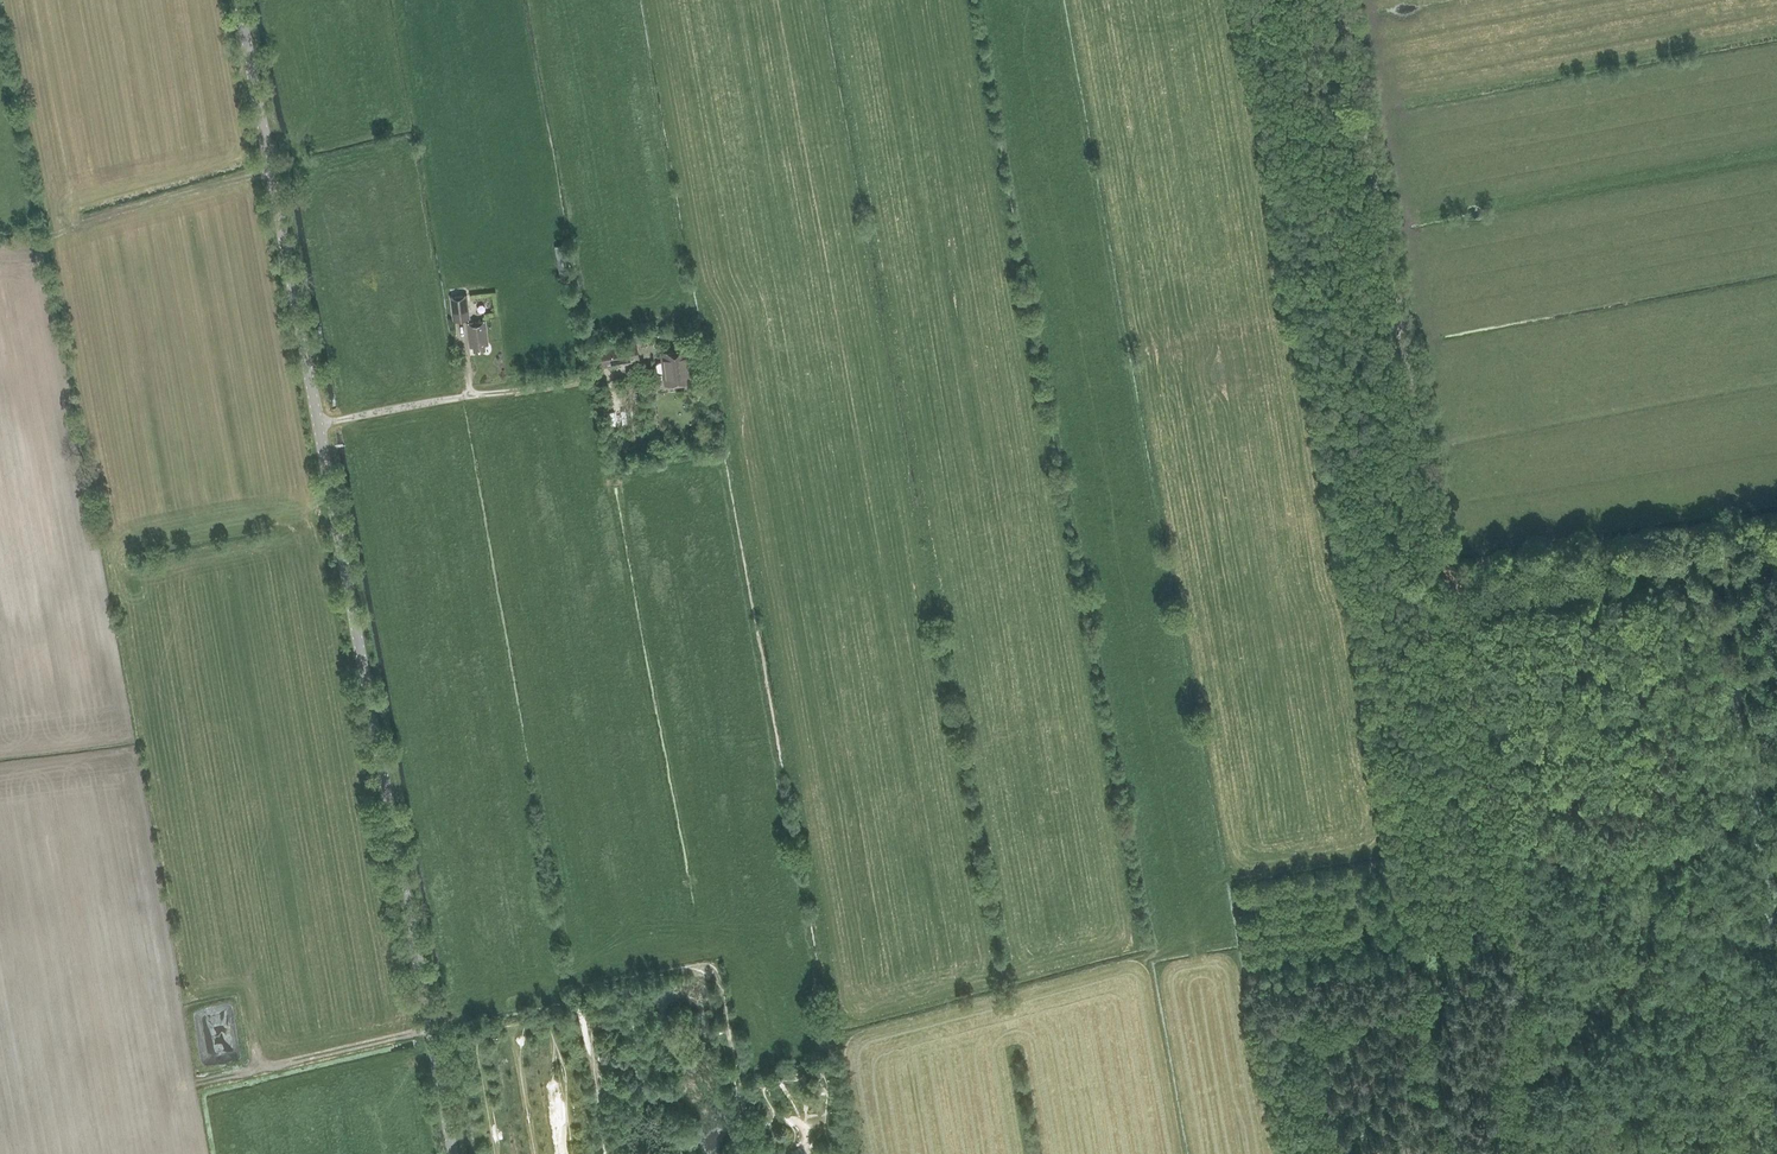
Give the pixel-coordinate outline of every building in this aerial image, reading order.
[(555,246),(560,277),(571,275),(566,244),(555,246)] [(503,293),(504,318),(513,317),(512,293),(503,293)] [(453,321),(470,319),(467,295),(450,297),(453,321)] [(484,343),(487,343),(485,322),(468,324),(470,345),(474,345),(475,349),(484,348),(484,343)] [(603,346),(606,367),(641,361),(637,341),(603,346)] [(659,372),(662,372),(664,372),(665,384),(692,381),(688,349),(661,352),(662,362),(660,362),(658,363),(657,364),(656,366),(656,368),(656,369),(658,371),(659,372)]
